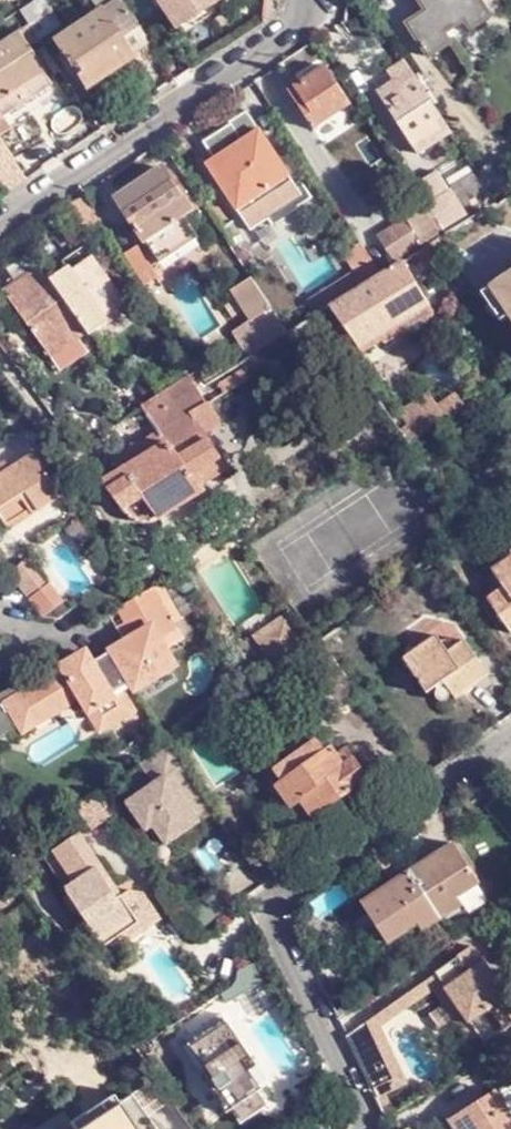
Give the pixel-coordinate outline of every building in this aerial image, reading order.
[(39,41),(60,26),(43,0),(35,0),(18,11),(28,26),(39,41)] [(117,0),(93,0),(99,10),(100,12),(117,0)] [(148,43),(119,0),(117,0),(100,12),(130,55),(148,43)] [(174,28),(217,0),(155,0),(174,28)] [(450,42),(444,33),(465,19),(471,28),(490,15),(480,0),(419,0),(426,10),(407,23),(428,56),(450,42)] [(132,58),(130,55),(100,12),(99,10),(54,40),(64,55),(71,66),(86,88),(97,81),(98,81),(121,66),(120,65),(132,58)] [(28,49),(39,41),(28,26),(17,33),(28,49)] [(28,49),(17,33),(0,45),(0,98),(7,94),(10,98),(18,100),(28,94),(29,86),(26,81),(41,70),(28,49)] [(66,71),(71,66),(64,55),(58,59),(66,71)] [(452,131),(404,59),(385,71),(392,82),(377,91),(418,153),(452,131)] [(329,63),(288,91),(315,132),(317,130),(315,127),(351,102),(328,67),(331,64),(329,63)] [(12,130),(3,118),(51,86),(41,70),(26,81),(29,86),(28,94),(18,100),(10,98),(7,94),(0,98),(0,137),(12,130)] [(108,124),(119,117),(111,105),(100,112),(108,124)] [(220,167),(211,172),(236,210),(250,231),(301,195),(289,176),(258,129),(214,159),(220,167)] [(26,179),(0,139),(0,184),(6,192),(26,179)] [(465,153),(414,184),(418,189),(427,204),(479,173),(465,153)] [(206,164),(211,172),(220,167),(214,159),(206,164)] [(182,214),(190,209),(163,168),(143,181),(140,176),(133,180),(137,186),(117,199),(159,262),(196,237),(186,222),(182,214)] [(479,173),(427,204),(445,231),(448,236),(500,204),(479,173)] [(427,204),(418,189),(398,202),(407,216),(379,235),(397,262),(445,231),(427,204)] [(102,222),(84,194),(70,203),(88,231),(102,222)] [(195,217),(190,209),(182,214),(186,222),(195,217)] [(374,262),(362,244),(344,255),(356,273),(374,262)] [(137,245),(123,254),(142,285),(156,275),(137,245)] [(64,261),(68,267),(103,316),(123,303),(84,247),(64,261)] [(321,295),(330,308),(382,275),(374,262),(356,273),(321,295)] [(382,275),(330,308),(359,348),(429,305),(409,272),(403,263),(382,275)] [(103,316),(68,267),(48,280),(39,264),(1,291),(49,359),(86,334),(87,337),(108,322),(103,316)] [(485,289),(510,326),(510,271),(485,289)] [(269,308),(252,281),(234,292),(254,321),(234,334),(249,358),(287,334),(276,317),(269,308)] [(206,404),(189,376),(141,408),(142,409),(148,419),(157,413),(167,427),(158,433),(165,444),(122,471),(103,483),(121,507),(118,509),(122,514),(125,512),(132,519),(141,523),(151,523),(161,519),(207,491),(205,489),(230,472),(207,437),(220,428),(206,404)] [(157,413),(148,419),(158,433),(167,427),(157,413)] [(115,459),(122,471),(165,444),(158,433),(115,459)] [(55,454),(48,444),(40,449),(47,459),(55,454)] [(8,530),(63,494),(36,453),(30,456),(6,471),(2,466),(0,467),(0,518),(8,530)] [(490,570),(501,586),(485,598),(510,633),(510,632),(510,555),(490,570)] [(28,558),(9,573),(30,599),(46,586),(47,588),(51,585),(42,573),(40,574),(28,558)] [(163,582),(135,599),(120,609),(127,622),(118,627),(127,644),(95,663),(89,652),(64,667),(66,670),(53,677),(44,662),(15,679),(25,695),(8,704),(24,731),(82,697),(91,712),(105,704),(116,722),(133,712),(123,694),(134,686),(137,690),(176,667),(167,652),(186,640),(177,624),(185,619),(163,582)] [(288,613),(256,635),(274,663),(306,641),(288,613)] [(442,681),(448,690),(453,699),(486,675),(462,639),(445,651),(434,635),(401,658),(425,692),(434,686),(442,681)] [(447,692),(448,690),(442,681),(434,686),(436,688),(434,696),(436,699),(440,701),(446,698),(447,695),(447,692)] [(147,739),(139,726),(129,731),(138,745),(147,739)] [(285,780),(326,750),(318,740),(276,769),(285,780)] [(211,803),(170,746),(141,766),(154,785),(127,803),(146,830),(152,826),(166,845),(202,818),(198,812),(211,803)] [(354,756),(348,748),(338,756),(332,747),(326,750),(285,780),(278,785),(295,808),(303,801),(314,814),(315,816),(370,778),(361,767),(354,756)] [(359,753),(354,756),(361,767),(366,763),(359,753)] [(93,829),(113,814),(99,795),(79,808),(93,829)] [(295,808),(304,821),(314,814),(303,801),(295,808)] [(211,803),(198,812),(202,818),(215,809),(211,803)] [(58,885),(92,936),(108,924),(114,932),(132,920),(115,894),(111,896),(100,880),(105,878),(73,832),(47,849),(68,879),(58,885)] [(453,842),(408,870),(441,917),(463,903),(458,896),(479,882),(464,859),(453,842)] [(389,843),(373,854),(391,882),(361,902),(368,912),(388,942),(389,943),(418,923),(422,929),(441,917),(408,870),(389,843)] [(115,894),(105,878),(100,880),(111,896),(115,894)] [(486,878),(479,882),(458,896),(463,903),(491,885),(486,878)] [(122,889),(115,894),(132,920),(149,909),(136,890),(122,889)] [(132,920),(114,932),(119,940),(154,916),(149,909),(132,920)] [(388,942),(368,912),(354,921),(375,951),(381,947),(388,942)] [(388,942),(381,947),(385,954),(422,929),(418,923),(389,943),(388,942)] [(108,924),(92,936),(98,944),(114,932),(108,924)] [(440,972),(449,985),(446,987),(470,1023),(473,1020),(482,1036),(486,1041),(504,1029),(505,1031),(510,1027),(510,998),(486,961),(485,962),(472,945),(458,957),(459,958),(439,971),(440,972)] [(445,1002),(430,1012),(443,1030),(457,1021),(471,1043),(482,1036),(473,1020),(470,1023),(446,987),(449,985),(440,972),(348,1038),(352,1045),(382,1030),(380,1026),(436,988),(445,1002)] [(258,1068),(222,1013),(180,1040),(203,1074),(198,1078),(222,1114),(258,1091),(262,1089),(251,1072),(258,1068)] [(352,1045),(377,1097),(407,1083),(382,1030),(352,1045)] [(26,1055),(11,1034),(0,1042),(0,1073),(26,1055)] [(125,1068),(34,1128),(165,1128),(125,1068)] [(258,1091),(222,1114),(231,1128),(267,1106),(258,1091)] [(496,1092),(449,1121),(454,1128),(510,1128),(510,1115),(496,1092)]
